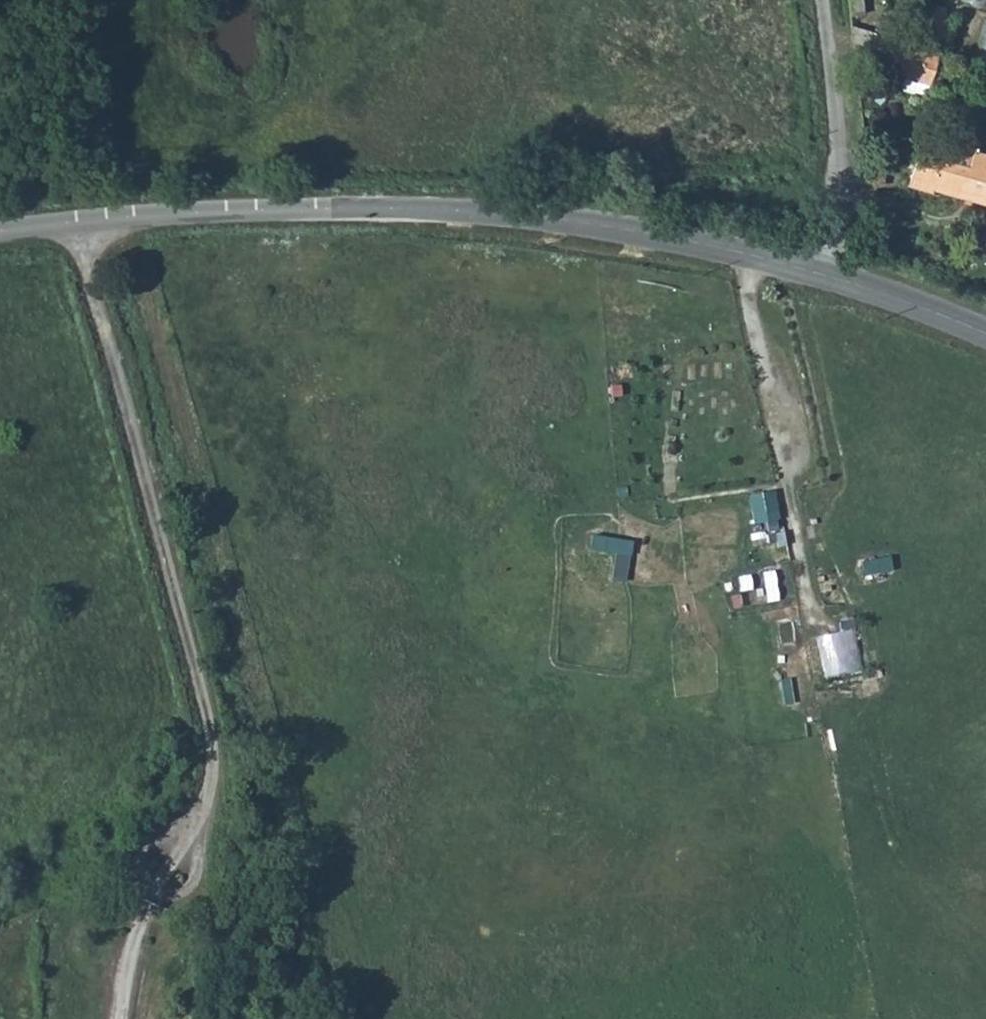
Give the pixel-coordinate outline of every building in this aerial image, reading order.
[(896,30),(893,38),(940,51),(942,45),(896,30)] [(974,151),(970,165),(919,148),(908,184),(926,190),(929,184),(985,203),(985,155),(974,151)] [(776,488),(750,492),(754,523),(780,519),(776,488)] [(591,547),(619,550),(617,570),(628,571),(631,538),(593,534),(591,547)] [(825,665),(860,666),(861,631),(826,630),(825,665)]
